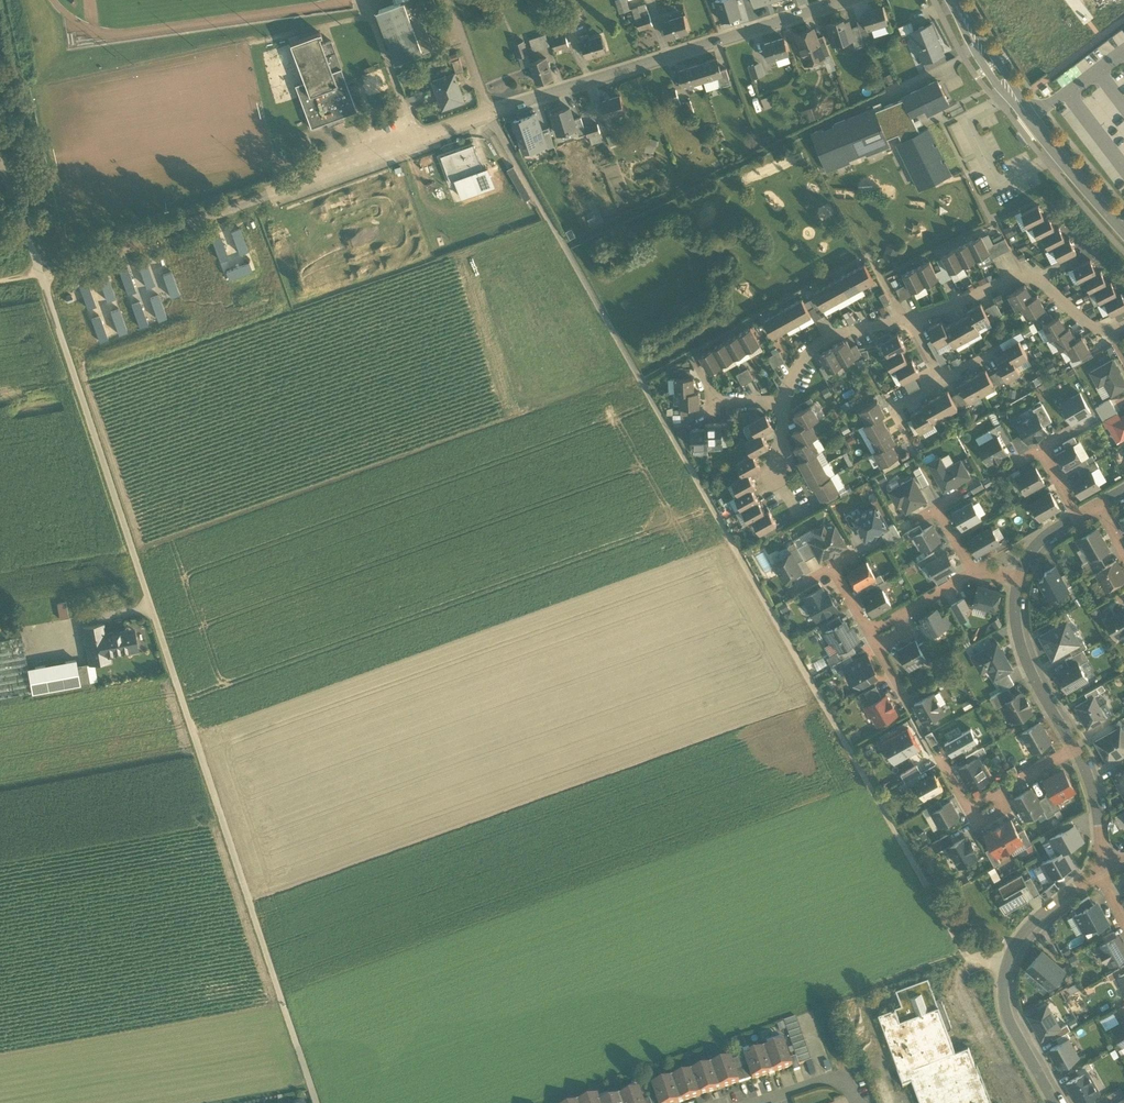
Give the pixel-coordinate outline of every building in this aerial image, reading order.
[(423,52),(433,48),(423,20),(419,11),(436,5),(434,0),(406,0),(404,1),(423,52)] [(619,12),(628,9),(630,7),(627,0),(614,0),(619,12)] [(722,20),(740,15),(736,0),(715,0),(722,20)] [(1021,11),(1036,0),(1001,0),(1010,12),(1017,6),(1021,11)] [(1048,0),(1036,0),(1021,11),(1024,15),(1017,21),(1038,49),(1048,42),(1052,47),(1069,35),(1065,29),(1068,27),(1048,0)] [(377,11),(396,62),(423,52),(404,1),(377,11)] [(628,9),(633,24),(637,23),(636,20),(641,18),(639,12),(648,9),(646,3),(628,9)] [(883,7),(863,12),(864,16),(868,29),(888,22),(883,7)] [(653,25),(648,9),(639,12),(641,18),(636,20),(637,23),(633,24),(635,31),(653,25)] [(548,17),(552,29),(563,26),(560,14),(548,17)] [(667,34),(668,37),(687,31),(683,16),(663,21),(666,29),(662,30),(663,35),(667,34)] [(868,29),(864,16),(856,18),(859,26),(861,35),(870,33),(868,29)] [(828,24),(833,41),(840,39),(843,41),(852,38),(853,38),(850,28),(848,21),(841,23),(841,20),(828,24)] [(898,27),(902,35),(910,32),(913,30),(910,22),(898,27)] [(910,32),(922,61),(943,53),(931,23),(913,30),(910,32)] [(861,35),(859,26),(850,28),(853,38),(852,38),(855,48),(864,45),(861,35)] [(797,35),(808,64),(809,64),(808,61),(823,56),(823,58),(824,58),(824,56),(817,37),(813,29),(797,35)] [(531,43),(532,46),(549,40),(545,30),(528,37),(531,43)] [(552,40),(555,49),(568,45),(564,30),(553,33),(555,39),(552,40)] [(356,111),(341,68),(340,68),(331,71),(321,44),(319,37),(321,36),(320,32),(317,33),(290,43),(304,81),(295,85),(300,98),(298,99),(300,106),(302,105),(311,128),(326,122),(327,126),(343,120),(341,116),(356,111)] [(582,41),(586,56),(606,51),(601,35),(582,41)] [(817,37),(824,56),(830,54),(823,35),(817,37)] [(764,44),(768,60),(788,54),(783,39),(764,44)] [(331,40),(321,44),(331,71),(340,68),(341,68),(331,40)] [(514,44),(518,57),(528,54),(524,41),(514,44)] [(452,60),(457,73),(464,70),(460,57),(452,60)] [(530,63),(537,82),(552,77),(546,58),(530,63)] [(717,58),(699,64),(704,80),(718,76),(722,75),(720,69),(717,58)] [(748,66),(751,76),(763,72),(760,63),(748,66)] [(684,87),(704,80),(699,64),(678,71),(684,87)] [(718,76),(721,86),(731,83),(726,68),(720,69),(722,75),(718,76)] [(433,80),(443,108),(464,101),(454,73),(433,80)] [(897,143),(920,189),(934,183),(933,181),(940,177),(941,179),(951,174),(945,161),(942,162),(940,158),(942,157),(936,145),(934,146),(932,142),(934,140),(928,127),(920,131),(917,126),(921,124),(918,118),(914,120),(911,115),(924,108),(927,114),(949,103),(938,79),(902,97),(903,99),(875,110),(874,107),(834,124),(835,126),(824,131),(822,128),(811,133),(817,147),(820,146),(823,155),(820,156),(826,170),(850,161),(849,158),(865,151),(866,154),(890,144),(887,138),(898,134),(902,140),(897,143)] [(663,93),(666,102),(679,98),(676,89),(663,93)] [(600,102),(605,118),(625,112),(621,96),(600,102)] [(763,102),(767,115),(779,110),(775,99),(763,102)] [(683,102),(686,113),(694,111),(690,100),(683,102)] [(817,104),(807,108),(812,119),(822,115),(817,104)] [(570,108),(552,113),(558,134),(576,129),(573,119),(570,108)] [(536,113),(514,121),(524,152),(546,145),(541,130),(536,113)] [(581,117),(573,119),(576,129),(578,136),(587,133),(581,117)] [(688,129),(690,133),(695,131),(691,121),(684,124),(686,130),(688,129)] [(598,123),(585,127),(588,136),(600,132),(598,123)] [(544,136),(550,133),(548,128),(541,130),(544,136)] [(550,133),(544,136),(548,148),(554,145),(550,133)] [(606,136),(609,146),(616,144),(612,134),(606,136)] [(441,155),(451,182),(456,180),(455,179),(483,169),(481,162),(474,144),(441,155)] [(849,158),(850,161),(866,154),(865,151),(849,158)] [(520,191),(526,187),(514,165),(508,169),(520,191)] [(455,179),(456,180),(462,198),(495,186),(488,167),(487,167),(483,169),(455,179)] [(525,199),(531,196),(526,187),(520,191),(525,199)] [(1029,227),(1033,225),(1032,225),(1045,218),(1039,205),(1022,213),(1029,227)] [(591,225),(604,220),(601,212),(588,218),(591,225)] [(1039,238),(1043,236),(1042,236),(1056,229),(1055,229),(1049,216),(1045,218),(1032,225),(1033,225),(1039,238)] [(239,227),(231,230),(240,253),(248,250),(239,227)] [(1049,249),(1053,247),(1053,246),(1066,240),(1066,239),(1059,227),(1055,229),(1056,229),(1042,236),(1043,236),(1049,249)] [(220,234),(212,237),(220,260),(228,257),(220,234)] [(981,235),(968,242),(976,259),(990,252),(987,247),(981,235)] [(1070,237),(1066,239),(1066,240),(1053,246),(1053,247),(1059,260),(1064,258),(1074,252),(1077,251),(1070,237)] [(1005,238),(999,241),(1004,252),(1010,249),(1005,238)] [(998,255),(1004,252),(999,241),(993,244),(998,255)] [(963,265),(976,259),(968,242),(955,248),(963,265)] [(992,258),(998,255),(993,244),(987,247),(990,252),(992,258)] [(883,257),(893,261),(898,251),(887,247),(883,257)] [(950,272),(963,265),(955,248),(942,255),(947,266),(950,272)] [(990,252),(976,259),(979,264),(992,258),(990,252)] [(1064,258),(1067,264),(1077,258),(1074,252),(1064,258)] [(1080,264),(1077,258),(1067,264),(1070,270),(1074,268),(1080,264)] [(1081,282),(1084,280),(1084,279),(1097,273),(1097,272),(1091,259),(1080,264),(1074,268),(1081,282)] [(152,284),(144,261),(135,264),(144,288),(152,284)] [(930,261),(916,267),(925,285),(938,278),(935,272),(930,261)] [(249,262),(226,270),(229,279),(252,270),(249,262)] [(865,264),(852,271),(861,287),(874,280),(865,264)] [(950,272),(953,277),(966,270),(963,265),(950,272)] [(947,266),(941,269),(947,280),(953,277),(950,272),(947,266)] [(911,291),(925,285),(916,267),(903,274),(907,283),(911,291)] [(134,291),(125,268),(117,271),(125,294),(134,291)] [(941,283),(947,280),(941,269),(935,272),(938,278),(941,283)] [(1091,293),(1095,291),(1094,290),(1107,283),(1101,270),(1097,272),(1097,273),(1084,279),(1084,280),(1091,293)] [(177,294),(169,271),(160,274),(168,297),(177,294)] [(848,294),(861,287),(852,271),(839,278),(848,294)] [(115,298),(106,275),(98,278),(106,301),(115,298)] [(836,301),(848,294),(839,278),(827,285),(836,301)] [(1101,303),(1105,302),(1105,301),(1118,294),(1117,294),(1111,281),(1107,283),(1094,290),(1095,291),(1101,303)] [(96,305),(88,282),(79,285),(88,308),(96,305)] [(907,283),(902,286),(907,297),(913,294),(911,291),(907,283)] [(823,309),(836,301),(827,285),(814,292),(816,297),(820,303),(823,309)] [(1016,308),(1021,305),(1033,298),(1032,298),(1025,285),(1009,294),(1016,308)] [(901,300),(907,297),(902,286),(896,289),(901,300)] [(879,295),(885,306),(890,303),(884,292),(879,295)] [(1117,294),(1118,294),(1105,301),(1105,302),(1111,314),(1114,313),(1123,308),(1123,297),(1121,292),(1117,294)] [(164,318),(156,295),(147,298),(156,321),(164,318)] [(1037,295),(1032,298),(1033,298),(1021,305),(1028,318),(1034,315),(1045,309),(1037,295)] [(811,300),(814,307),(820,303),(816,297),(811,300)] [(802,298),(789,306),(798,322),(811,315),(808,310),(802,298)] [(145,324),(137,301),(128,304),(137,327),(145,324)] [(814,307),(820,317),(826,314),(823,309),(820,303),(814,307)] [(967,311),(969,315),(970,314),(977,327),(978,327),(990,320),(984,309),(981,303),(967,311)] [(996,303),(990,306),(996,317),(1002,314),(996,303)] [(786,329),(798,322),(789,306),(777,313),(786,329)] [(990,320),(996,317),(990,306),(984,309),(990,320)] [(814,320),(820,317),(814,307),(808,310),(811,315),(814,320)] [(127,331),(118,308),(110,311),(118,334),(127,331)] [(1117,319),(1123,315),(1123,308),(1114,313),(1117,319)] [(1037,320),(1040,319),(1048,314),(1045,309),(1034,315),(1037,320)] [(773,337),(786,329),(777,313),(763,320),(773,337)] [(1050,313),(1048,314),(1040,319),(1043,325),(1053,319),(1050,313)] [(980,331),(978,327),(977,327),(970,314),(969,315),(957,321),(967,338),(980,331)] [(108,338),(100,315),(91,318),(100,341),(108,338)] [(1050,339),(1053,337),(1053,336),(1067,329),(1066,328),(1059,316),(1053,319),(1043,325),(1050,339)] [(937,346),(950,339),(950,338),(945,328),(942,321),(928,329),(933,338),(937,346)] [(954,345),(967,338),(957,321),(945,328),(950,338),(950,339),(954,345)] [(1050,339),(1043,325),(1037,328),(1044,342),(1046,341),(1050,339)] [(751,327),(738,334),(747,351),(760,344),(751,327)] [(1060,349),(1066,346),(1076,339),(1069,327),(1066,328),(1067,329),(1053,336),(1053,337),(1060,349)] [(878,337),(882,343),(892,337),(889,331),(878,337)] [(1002,342),(1005,347),(1019,340),(1022,338),(1019,332),(1008,338),(1002,342)] [(882,343),(889,355),(889,356),(902,349),(906,347),(898,333),(892,337),(882,343)] [(734,358),(747,351),(738,334),(725,341),(734,358)] [(1082,336),(1076,339),(1066,346),(1073,359),(1079,355),(1090,349),(1082,336)] [(1053,353),(1060,349),(1053,337),(1050,339),(1046,341),(1053,353)] [(928,342),(933,352),(939,349),(937,346),(933,338),(928,342)] [(937,346),(939,349),(941,352),(954,345),(950,339),(937,346)] [(846,340),(833,347),(842,364),(856,356),(851,348),(846,340)] [(1008,352),(1010,356),(1015,363),(1016,363),(1028,356),(1019,340),(1005,347),(1008,352)] [(722,365),(734,358),(725,341),(713,348),(722,365)] [(856,356),(857,358),(862,355),(857,344),(851,348),(856,356)] [(1067,362),(1073,359),(1066,346),(1060,349),(1067,362)] [(829,371),(842,364),(833,347),(820,354),(825,364),(829,371)] [(709,372),(722,365),(713,348),(700,355),(703,362),(709,372)] [(892,371),(896,369),(896,368),(909,361),(908,361),(902,349),(889,356),(889,355),(885,357),(892,371)] [(1079,355),(1082,361),(1093,355),(1090,349),(1079,355)] [(779,351),(773,354),(779,364),(785,361),(779,351)] [(692,355),(698,365),(703,362),(700,355),(698,352),(692,355)] [(773,368),(779,364),(773,354),(768,357),(773,368)] [(1020,372),(1016,363),(1015,363),(1010,356),(997,363),(1001,369),(1007,380),(1020,372)] [(912,359),(908,361),(909,361),(896,368),(896,369),(903,381),(914,376),(920,372),(912,359)] [(1090,372),(1096,382),(1102,378),(1104,382),(1111,395),(1123,388),(1123,379),(1113,359),(1090,372)] [(820,367),(826,378),(831,374),(829,371),(825,364),(820,367)] [(748,368),(742,371),(748,382),(754,379),(748,368)] [(1001,369),(995,372),(1001,383),(1007,380),(1001,369)] [(985,370),(973,377),(982,393),(995,386),(989,375),(985,370)] [(742,385),(748,382),(742,371),(736,374),(742,385)] [(995,386),(1001,383),(995,372),(989,375),(995,386)] [(676,393),(680,393),(680,392),(695,391),(694,376),(691,376),(678,377),(675,377),(676,390),(676,393)] [(904,382),(906,387),(917,381),(914,376),(903,381),(904,382)] [(969,401),(982,393),(973,377),(959,384),(963,390),(969,401)] [(920,387),(917,381),(906,387),(910,393),(920,387)] [(699,390),(695,391),(680,392),(680,393),(681,404),(681,407),(693,406),(700,406),(699,390)] [(948,390),(935,398),(944,414),(957,407),(951,396),(948,390)] [(963,390),(957,393),(963,404),(969,401),(963,390)] [(957,407),(963,404),(957,393),(951,396),(957,407)] [(1091,412),(1080,393),(1061,404),(1065,410),(1062,411),(1066,418),(1068,416),(1072,423),(1085,415),(1091,412)] [(800,403),(803,409),(811,405),(814,403),(810,397),(800,403)] [(932,421),(944,414),(935,398),(922,405),(923,407),(924,407),(932,421)] [(1096,408),(1103,420),(1117,412),(1110,398),(1095,407),(1096,408)] [(861,410),(868,422),(868,423),(881,415),(881,416),(885,414),(878,400),(861,410)] [(1052,420),(1042,403),(1037,406),(1033,408),(1036,413),(1043,425),(1052,420)] [(815,486),(822,498),(839,489),(831,475),(829,476),(823,464),(816,452),(819,451),(812,438),(817,435),(810,423),(819,418),(811,405),(803,409),(794,414),(801,426),(793,431),(800,443),(795,446),(802,459),(799,461),(806,474),(813,487),(815,486)] [(934,423),(932,421),(924,407),(923,407),(911,414),(920,431),(934,423)] [(1091,412),(1085,415),(1092,427),(1103,420),(1096,408),(1091,412)] [(746,417),(749,422),(760,417),(757,411),(746,417)] [(1103,420),(1106,426),(1108,425),(1121,418),(1117,412),(1103,420)] [(749,422),(756,435),(757,436),(762,433),(773,427),(766,413),(760,417),(749,422)] [(1047,432),(1043,425),(1036,413),(1017,423),(1028,442),(1047,432)] [(864,424),(871,437),(888,428),(881,416),(881,415),(868,423),(868,422),(864,424)] [(1117,440),(1123,436),(1123,416),(1121,418),(1108,425),(1117,440)] [(995,425),(1005,443),(1011,439),(1001,422),(995,425)] [(705,423),(706,428),(707,442),(708,442),(722,442),(722,435),(721,423),(705,423)] [(708,447),(708,442),(707,442),(706,428),(691,428),(692,447),(708,447)] [(871,437),(878,449),(878,450),(891,443),(892,443),(895,441),(888,428),(871,437)] [(745,441),(752,454),(752,455),(753,454),(754,454),(769,446),(762,433),(757,436),(756,435),(745,441)] [(978,446),(988,463),(994,460),(995,461),(1002,457),(1001,456),(1007,452),(997,435),(978,446)] [(1063,443),(1066,449),(1074,444),(1077,442),(1074,436),(1063,443)] [(708,447),(708,450),(722,449),(722,446),(722,442),(708,442),(708,447)] [(898,456),(892,443),(891,443),(878,450),(878,449),(874,451),(882,465),(898,456)] [(1056,454),(1065,469),(1075,464),(1082,460),(1074,444),(1066,449),(1056,454)] [(736,463),(743,475),(744,476),(749,473),(760,467),(754,454),(753,454),(752,455),(752,454),(736,463)] [(944,490),(970,475),(961,459),(946,468),(940,457),(929,463),(944,490)] [(1075,464),(1078,469),(1089,463),(1086,458),(1082,460),(1075,464)] [(1078,470),(1082,476),(1091,471),(1099,466),(1095,460),(1078,470)] [(929,483),(919,466),(913,469),(923,487),(929,483)] [(1016,478),(1025,492),(1044,481),(1036,467),(1016,478)] [(1099,470),(1093,474),(1097,482),(1103,478),(1099,470)] [(1099,485),(1097,482),(1093,474),(1091,471),(1082,476),(1072,482),(1080,496),(1099,485)] [(732,481),(739,494),(752,487),(752,488),(756,486),(749,473),(744,476),(743,475),(732,481)] [(906,511),(926,500),(913,477),(889,490),(895,501),(895,500),(899,498),(902,503),(906,511)] [(969,484),(974,492),(983,486),(979,478),(969,484)] [(735,496),(742,509),(759,500),(752,488),(752,487),(739,494),(735,496)] [(822,498),(825,504),(842,495),(839,489),(822,498)] [(1031,504),(1039,518),(1059,507),(1051,493),(1031,504)] [(727,500),(734,513),(742,509),(735,496),(727,500)] [(749,522),(753,520),(766,512),(765,512),(759,500),(742,509),(749,522)] [(973,504),(980,515),(986,512),(979,500),(973,504)] [(972,502),(953,512),(962,528),(970,524),(981,517),(980,515),(973,504),(972,502)] [(876,503),(851,517),(865,541),(881,532),(890,527),(889,525),(876,503)] [(749,522),(742,509),(734,513),(742,526),(749,522)] [(769,510),(765,512),(766,512),(753,520),(760,533),(763,531),(774,525),(777,523),(769,510)] [(981,517),(970,524),(973,529),(984,523),(981,517)] [(890,527),(881,532),(887,542),(901,535),(894,523),(889,525),(890,527)] [(902,534),(906,540),(914,535),(923,530),(920,524),(902,534)] [(763,531),(766,537),(777,531),(774,525),(763,531)] [(914,535),(922,549),(940,539),(932,525),(923,530),(914,535)] [(835,526),(826,531),(825,529),(817,534),(818,536),(809,541),(817,554),(820,560),(846,546),(835,526)] [(968,539),(977,555),(994,545),(1000,542),(991,526),(968,539)] [(793,539),(795,542),(798,547),(809,541),(818,536),(817,534),(813,528),(793,539)] [(1083,546),(1091,558),(1099,554),(1108,548),(1097,529),(1082,537),(1077,540),(1081,547),(1083,546)] [(994,545),(997,551),(1009,544),(1006,539),(1000,542),(994,545)] [(805,560),(817,554),(809,541),(798,547),(804,558),(805,560)] [(792,552),(797,562),(804,558),(798,547),(795,542),(788,545),(788,546),(792,552)] [(771,556),(774,562),(792,552),(788,546),(771,556)] [(917,561),(921,567),(927,563),(938,557),(934,551),(917,561)] [(774,562),(785,580),(802,570),(797,562),(792,552),(774,562)] [(935,577),(936,578),(945,573),(955,567),(946,552),(938,557),(927,563),(935,577)] [(1081,564),(1085,570),(1102,560),(1099,554),(1091,558),(1081,564)] [(1085,570),(1088,576),(1096,571),(1105,566),(1102,560),(1085,570)] [(1107,589),(1123,580),(1123,576),(1115,560),(1105,566),(1096,571),(1107,589)] [(875,577),(867,562),(854,569),(848,572),(857,587),(875,577)] [(928,581),(934,578),(935,577),(927,563),(921,567),(928,581)] [(1059,595),(1068,590),(1060,575),(1055,566),(1044,572),(1045,574),(1044,578),(1039,581),(1049,598),(1059,593),(1059,595)] [(1066,572),(1060,575),(1068,590),(1070,593),(1076,589),(1066,572)] [(934,578),(938,584),(949,578),(945,573),(936,578),(935,577),(934,578)] [(881,574),(864,584),(867,590),(869,588),(884,580),(881,574)] [(869,588),(873,594),(882,589),(890,584),(887,578),(884,580),(869,588)] [(987,608),(994,610),(999,592),(978,586),(973,604),(974,604),(987,608)] [(805,597),(808,603),(825,593),(822,587),(805,597)] [(864,599),(872,614),(891,604),(882,589),(873,594),(864,599)] [(807,603),(817,620),(825,615),(825,614),(837,607),(836,606),(837,606),(838,603),(835,597),(832,597),(831,597),(829,599),(825,593),(808,603),(807,603)] [(950,605),(960,622),(967,618),(963,611),(969,607),(964,598),(950,605)] [(66,600),(57,602),(60,617),(69,616),(66,600)] [(987,608),(974,604),(972,611),(985,615),(987,608)] [(923,620),(931,635),(947,626),(950,624),(945,615),(942,617),(937,608),(921,617),(923,620)] [(1106,621),(1115,637),(1123,632),(1123,610),(1106,621)] [(1053,620),(1056,626),(1067,620),(1071,618),(1067,612),(1053,620)] [(827,622),(831,629),(842,622),(839,615),(827,622)] [(916,624),(925,639),(931,635),(923,620),(916,624)] [(1040,635),(1046,646),(1073,631),(1067,620),(1056,626),(1040,635)] [(845,621),(842,622),(831,629),(826,632),(832,642),(834,641),(840,650),(852,643),(859,640),(853,629),(851,631),(845,621)] [(83,626),(90,663),(94,662),(110,659),(109,653),(137,648),(135,634),(125,636),(124,630),(108,633),(110,639),(106,640),(104,633),(102,623),(83,626)] [(134,628),(124,630),(125,636),(135,634),(134,628)] [(1073,631),(1046,646),(1053,658),(1069,649),(1080,643),(1079,642),(1073,631)] [(33,692),(28,668),(22,636),(0,640),(0,698),(33,692)] [(898,650),(908,668),(914,664),(915,666),(921,662),(920,661),(926,658),(918,644),(916,640),(898,650)] [(926,658),(928,661),(935,658),(925,640),(918,644),(926,658)] [(1080,643),(1069,649),(1072,654),(1083,649),(1087,646),(1083,640),(1079,642),(1080,643)] [(826,645),(832,655),(837,652),(840,650),(834,641),(832,642),(826,645)] [(986,664),(994,679),(995,678),(1007,671),(1012,668),(997,642),(972,656),(979,667),(986,664)] [(837,652),(842,659),(850,654),(856,651),(852,643),(840,650),(837,652)] [(1065,658),(1069,666),(1078,661),(1080,664),(1088,659),(1083,649),(1072,654),(1065,658)] [(831,665),(833,664),(842,659),(837,652),(832,655),(827,657),(831,665)] [(833,664),(837,671),(844,667),(854,661),(850,654),(842,659),(833,664)] [(857,680),(861,686),(876,677),(872,669),(874,667),(867,654),(854,661),(844,667),(848,674),(853,682),(857,680)] [(33,692),(81,683),(78,665),(77,659),(28,668),(33,692)] [(1080,664),(1078,661),(1069,666),(1056,674),(1066,691),(1088,678),(1080,664)] [(94,662),(90,663),(87,663),(90,682),(98,680),(94,662)] [(78,665),(81,683),(90,682),(87,663),(78,665)] [(842,677),(848,674),(844,667),(837,671),(840,677),(842,677)] [(995,678),(1002,690),(1008,687),(1014,683),(1007,671),(995,678)] [(1085,693),(1088,699),(1094,696),(1105,689),(1102,683),(1085,693)] [(865,692),(871,703),(882,697),(876,685),(865,692)] [(991,697),(996,707),(1004,703),(1013,697),(1008,687),(1002,690),(991,697)] [(939,690),(933,693),(940,705),(946,701),(939,690)] [(933,693),(914,704),(919,713),(924,722),(943,711),(940,705),(933,693)] [(1004,703),(1015,721),(1032,711),(1028,706),(1030,705),(1026,698),(1024,699),(1021,693),(1013,697),(1004,703)] [(872,715),(878,725),(897,714),(893,707),(894,706),(891,701),(890,701),(886,695),(882,697),(871,703),(865,707),(870,716),(872,715)] [(1106,702),(1099,706),(1094,696),(1088,699),(1075,706),(1088,728),(1113,713),(1106,702)] [(961,703),(965,709),(973,705),(969,698),(961,703)] [(1022,732),(1033,751),(1050,741),(1040,722),(1022,732)] [(891,758),(894,763),(920,748),(908,727),(882,742),(887,750),(891,758)] [(1102,737),(1095,741),(1108,763),(1123,754),(1123,732),(1121,727),(1102,737)] [(945,743),(952,755),(978,740),(971,728),(945,743)] [(932,731),(925,735),(931,745),(938,741),(932,731)] [(970,762),(978,757),(986,752),(983,746),(966,756),(970,762)] [(887,760),(891,758),(887,750),(883,753),(887,760)] [(959,768),(971,789),(989,778),(978,757),(970,762),(959,768)] [(901,774),(905,782),(916,775),(922,772),(917,765),(901,774)] [(1114,775),(1123,792),(1123,769),(1114,775)] [(1051,790),(1057,800),(1057,799),(1075,790),(1064,771),(1057,775),(1056,773),(1046,779),(1050,785),(1048,785),(1051,790)] [(915,784),(924,799),(943,788),(934,773),(919,781),(915,784)] [(899,785),(902,791),(915,784),(919,781),(916,775),(905,782),(899,785)] [(1014,797),(1026,819),(1043,809),(1038,800),(1031,788),(1014,797)] [(1046,796),(1055,811),(1061,807),(1057,799),(1057,800),(1051,790),(1045,794),(1046,796)] [(1043,809),(1047,817),(1055,812),(1055,811),(1046,796),(1038,800),(1043,809)] [(931,812),(942,806),(939,801),(928,807),(931,812)] [(942,806),(931,812),(940,827),(959,816),(950,802),(942,806)] [(923,810),(926,815),(931,812),(928,807),(923,810)] [(934,830),(940,827),(931,812),(926,815),(934,830)] [(1060,825),(1063,830),(1075,824),(1071,818),(1060,825)] [(1011,819),(998,827),(1010,849),(1023,841),(1018,832),(1011,819)] [(1058,853),(1066,849),(1083,839),(1075,824),(1063,830),(1050,838),(1058,853)] [(997,856),(1010,849),(998,827),(984,834),(991,847),(997,856)] [(1023,841),(1026,847),(1032,843),(1024,828),(1018,832),(1023,841)] [(931,843),(936,851),(953,841),(948,833),(931,843)] [(948,847),(959,866),(976,856),(973,850),(975,849),(971,842),(969,844),(965,837),(948,847)] [(1058,853),(1050,838),(1043,842),(1052,857),(1058,853)] [(1023,841),(1010,849),(1013,854),(1026,847),(1023,841)] [(986,850),(994,865),(1000,862),(997,856),(991,847),(986,850)] [(1041,863),(1050,879),(1075,865),(1066,849),(1058,853),(1052,857),(1041,863)] [(1043,883),(1050,879),(1041,863),(1034,867),(1043,883)] [(1021,873),(999,886),(1004,896),(1006,899),(999,903),(1005,913),(1028,900),(1028,899),(1021,886),(1027,883),(1025,879),(1021,873)] [(1021,886),(1028,899),(1040,893),(1030,876),(1025,879),(1027,883),(1021,886)] [(1041,893),(1046,899),(1059,887),(1055,882),(1041,893)] [(1077,912),(1093,903),(1089,895),(1074,906),(1077,912)] [(1093,903),(1077,912),(1075,913),(1085,930),(1088,936),(1100,930),(1098,927),(1108,922),(1100,909),(1098,910),(1094,903),(1093,903)] [(1077,935),(1085,930),(1075,913),(1067,918),(1077,935)] [(1103,935),(1106,941),(1116,936),(1112,930),(1103,935)] [(1111,964),(1117,960),(1123,956),(1123,946),(1118,935),(1116,936),(1106,941),(1100,945),(1103,949),(1100,951),(1106,960),(1108,959),(1111,964)] [(1065,970),(1042,951),(1027,968),(1035,976),(1040,980),(1049,988),(1065,970)] [(1075,952),(1069,956),(1074,965),(1080,961),(1075,952)] [(1110,979),(1123,971),(1123,964),(1120,966),(1107,973),(1110,979)] [(1035,976),(1027,968),(1022,974),(1030,982),(1035,976)] [(1065,977),(1068,983),(1077,978),(1073,973),(1065,977)] [(878,1013),(900,1070),(956,1050),(945,1021),(950,1020),(944,1003),(939,1005),(928,977),(896,989),(902,1004),(878,1013)] [(1049,988),(1040,980),(1035,986),(1044,994),(1049,988)] [(1066,986),(1070,993),(1081,987),(1078,980),(1066,986)] [(1042,1038),(1050,1033),(1060,1028),(1047,1005),(1029,1015),(1042,1038)] [(835,1011),(840,1024),(852,1019),(848,1007),(835,1011)] [(1099,1018),(1105,1029),(1119,1021),(1113,1010),(1099,1018)] [(784,1022),(786,1028),(798,1024),(796,1018),(784,1022)] [(1111,1027),(1122,1046),(1123,1045),(1123,1020),(1111,1027)] [(786,1028),(788,1034),(801,1030),(798,1024),(786,1028)] [(1053,1039),(1056,1037),(1067,1031),(1070,1029),(1067,1024),(1060,1028),(1050,1033),(1053,1039)] [(788,1034),(790,1040),(803,1036),(801,1030),(788,1034)] [(1056,1037),(1060,1043),(1067,1039),(1070,1037),(1067,1031),(1056,1037)] [(790,1040),(792,1047),(805,1042),(803,1036),(790,1040)] [(1060,1043),(1050,1048),(1061,1067),(1077,1057),(1067,1039),(1060,1043)] [(792,1047),(795,1053),(807,1049),(805,1042),(792,1047)] [(752,1079),(753,1081),(792,1067),(790,1059),(784,1043),(744,1057),(748,1067),(752,1079)] [(956,1050),(900,1070),(900,1071),(896,1072),(903,1089),(911,1086),(918,1102),(990,1102),(968,1045),(956,1050)] [(1116,1047),(1110,1050),(1114,1057),(1120,1054),(1116,1047)] [(796,1057),(797,1059),(809,1055),(807,1049),(795,1053),(796,1057)] [(797,1059),(799,1065),(811,1061),(809,1055),(797,1059)] [(792,1067),(794,1072),(800,1070),(799,1065),(797,1059),(796,1057),(790,1059),(792,1067)] [(731,1059),(692,1073),(700,1097),(739,1083),(735,1071),(731,1059)] [(1089,1061),(1076,1069),(1079,1075),(1092,1067),(1089,1061)] [(748,1067),(741,1069),(746,1081),(752,1079),(748,1067)] [(739,1083),(746,1081),(741,1069),(735,1071),(739,1083)] [(1086,1070),(1066,1082),(1078,1102),(1098,1091),(1086,1070)] [(700,1097),(692,1073),(652,1086),(656,1098),(658,1102),(682,1102),(700,1097)] [(604,1102),(644,1102),(640,1091),(604,1102)]
